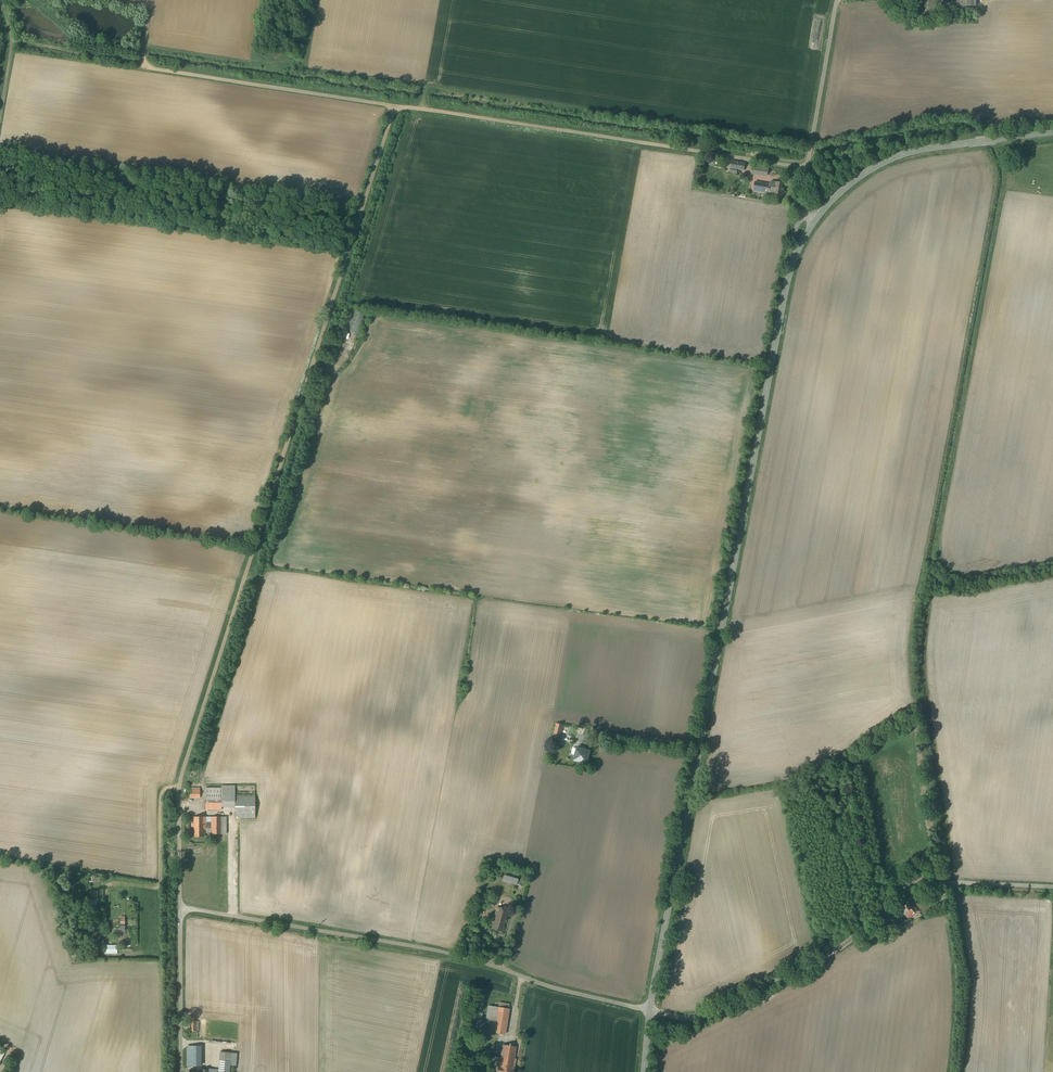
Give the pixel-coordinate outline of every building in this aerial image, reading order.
[(920,15),(937,14),(937,0),(919,0),(920,15)] [(745,163),(733,161),(732,168),(744,170),(745,163)] [(769,167),(754,165),(753,172),(768,174),(769,167)] [(770,184),(755,182),(754,191),(769,193),(771,185),(770,184)] [(786,184),(776,182),(774,194),(784,196),(784,195),(783,195),(784,191),(785,184),(786,184)] [(363,313),(351,309),(345,327),(358,331),(363,313)] [(563,728),(556,726),(554,739),(560,740),(563,728)] [(590,751),(577,748),(575,760),(587,763),(590,751)] [(235,785),(222,785),(222,788),(222,807),(235,807),(235,818),(255,818),(255,796),(237,796),(237,794),(235,794),(235,785)] [(200,788),(189,788),(189,797),(200,797),(200,788)] [(222,788),(206,788),(206,809),(222,809),(222,807),(222,788)] [(221,817),(212,817),(212,822),(206,822),(206,817),(191,817),(191,822),(194,822),(194,826),(200,826),(200,827),(206,827),(206,829),(212,829),(212,834),(221,834),(221,817)] [(200,827),(200,826),(194,826),(194,837),(204,837),(204,829),(206,829),(206,827),(200,827)] [(520,872),(507,868),(503,880),(517,884),(520,872)] [(918,910),(909,902),(904,907),(909,912),(906,915),(909,918),(918,910)] [(508,910),(497,907),(495,916),(506,919),(508,910)] [(506,919),(495,916),(495,917),(496,917),(492,929),(503,932),(504,926),(506,919)] [(509,1009),(489,1005),(485,1031),(505,1034),(509,1009)] [(517,1046),(503,1044),(501,1057),(515,1060),(517,1046)] [(221,1052),(219,1071),(230,1071),(231,1053),(221,1052)] [(487,1055),(486,1059),(493,1061),(492,1065),(498,1066),(497,1071),(514,1071),(514,1068),(513,1068),(515,1060),(501,1057),(487,1055)]
